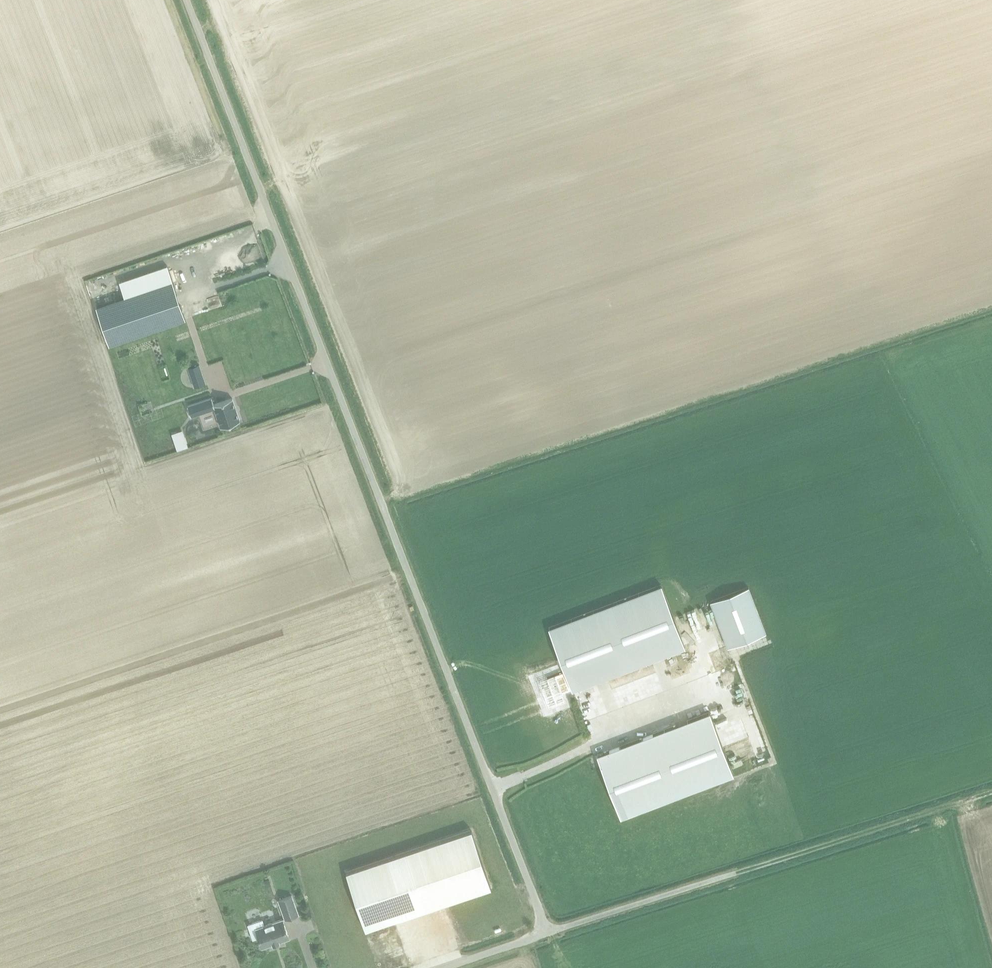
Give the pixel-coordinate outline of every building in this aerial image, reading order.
[(124,298),(96,306),(107,345),(186,321),(170,265),(119,280),(124,298)] [(206,383),(199,364),(188,367),(194,387),(206,383)] [(239,421),(232,399),(214,405),(212,398),(187,406),(191,417),(215,409),(221,427),(239,421)] [(183,431),(172,434),(178,452),(188,448),(183,431)] [(685,646),(662,584),(549,627),(565,671),(572,689),(685,646)] [(727,647),(766,632),(749,587),(710,601),(727,647)] [(707,628),(715,626),(711,613),(704,615),(707,628)] [(701,644),(706,642),(700,628),(695,630),(701,644)] [(565,671),(540,680),(549,706),(565,700),(563,693),(572,689),(565,671)] [(597,755),(621,818),(733,775),(709,712),(597,755)] [(491,887),(471,830),(346,872),(365,929),(491,887)] [(292,895),(278,899),(284,919),(299,914),(292,895)] [(263,919),(247,924),(253,940),(258,938),(262,948),(272,945),(272,946),(280,943),(280,942),(290,938),(283,918),(265,925),(263,919)]
